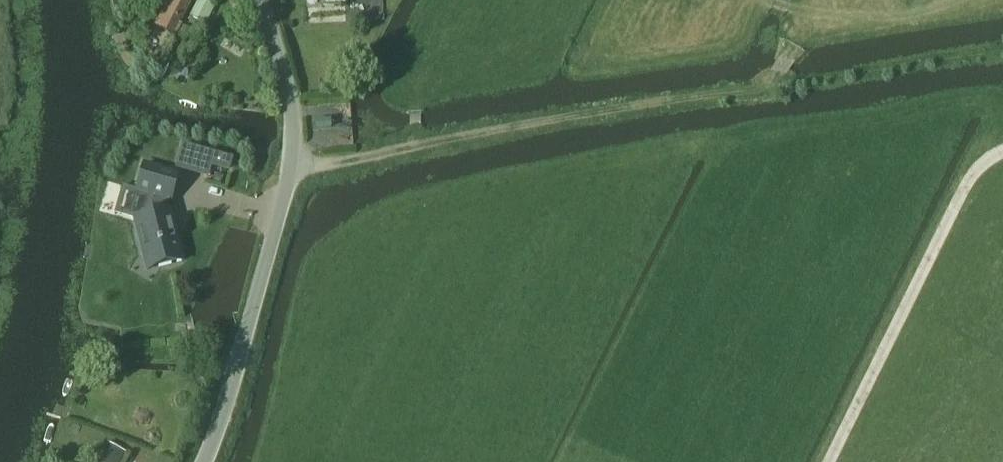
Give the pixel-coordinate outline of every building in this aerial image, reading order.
[(153,25),(174,36),(182,23),(178,21),(179,20),(182,21),(191,4),(189,3),(184,0),(167,0),(153,25)] [(189,18),(206,26),(215,7),(200,0),(198,0),(189,18)] [(329,130),(329,122),(315,123),(315,131),(329,130)] [(181,151),(179,159),(212,169),(223,172),(226,163),(181,151)] [(144,166),(137,193),(154,198),(146,225),(137,228),(144,255),(152,253),(156,255),(159,267),(183,261),(177,238),(174,239),(170,226),(173,223),(170,211),(165,212),(168,202),(169,202),(177,175),(144,166)] [(220,186),(223,178),(215,175),(212,183),(220,186)] [(126,453),(108,444),(99,461),(121,461),(126,453)] [(64,458),(73,461),(80,461),(82,456),(68,450),(64,458)]
